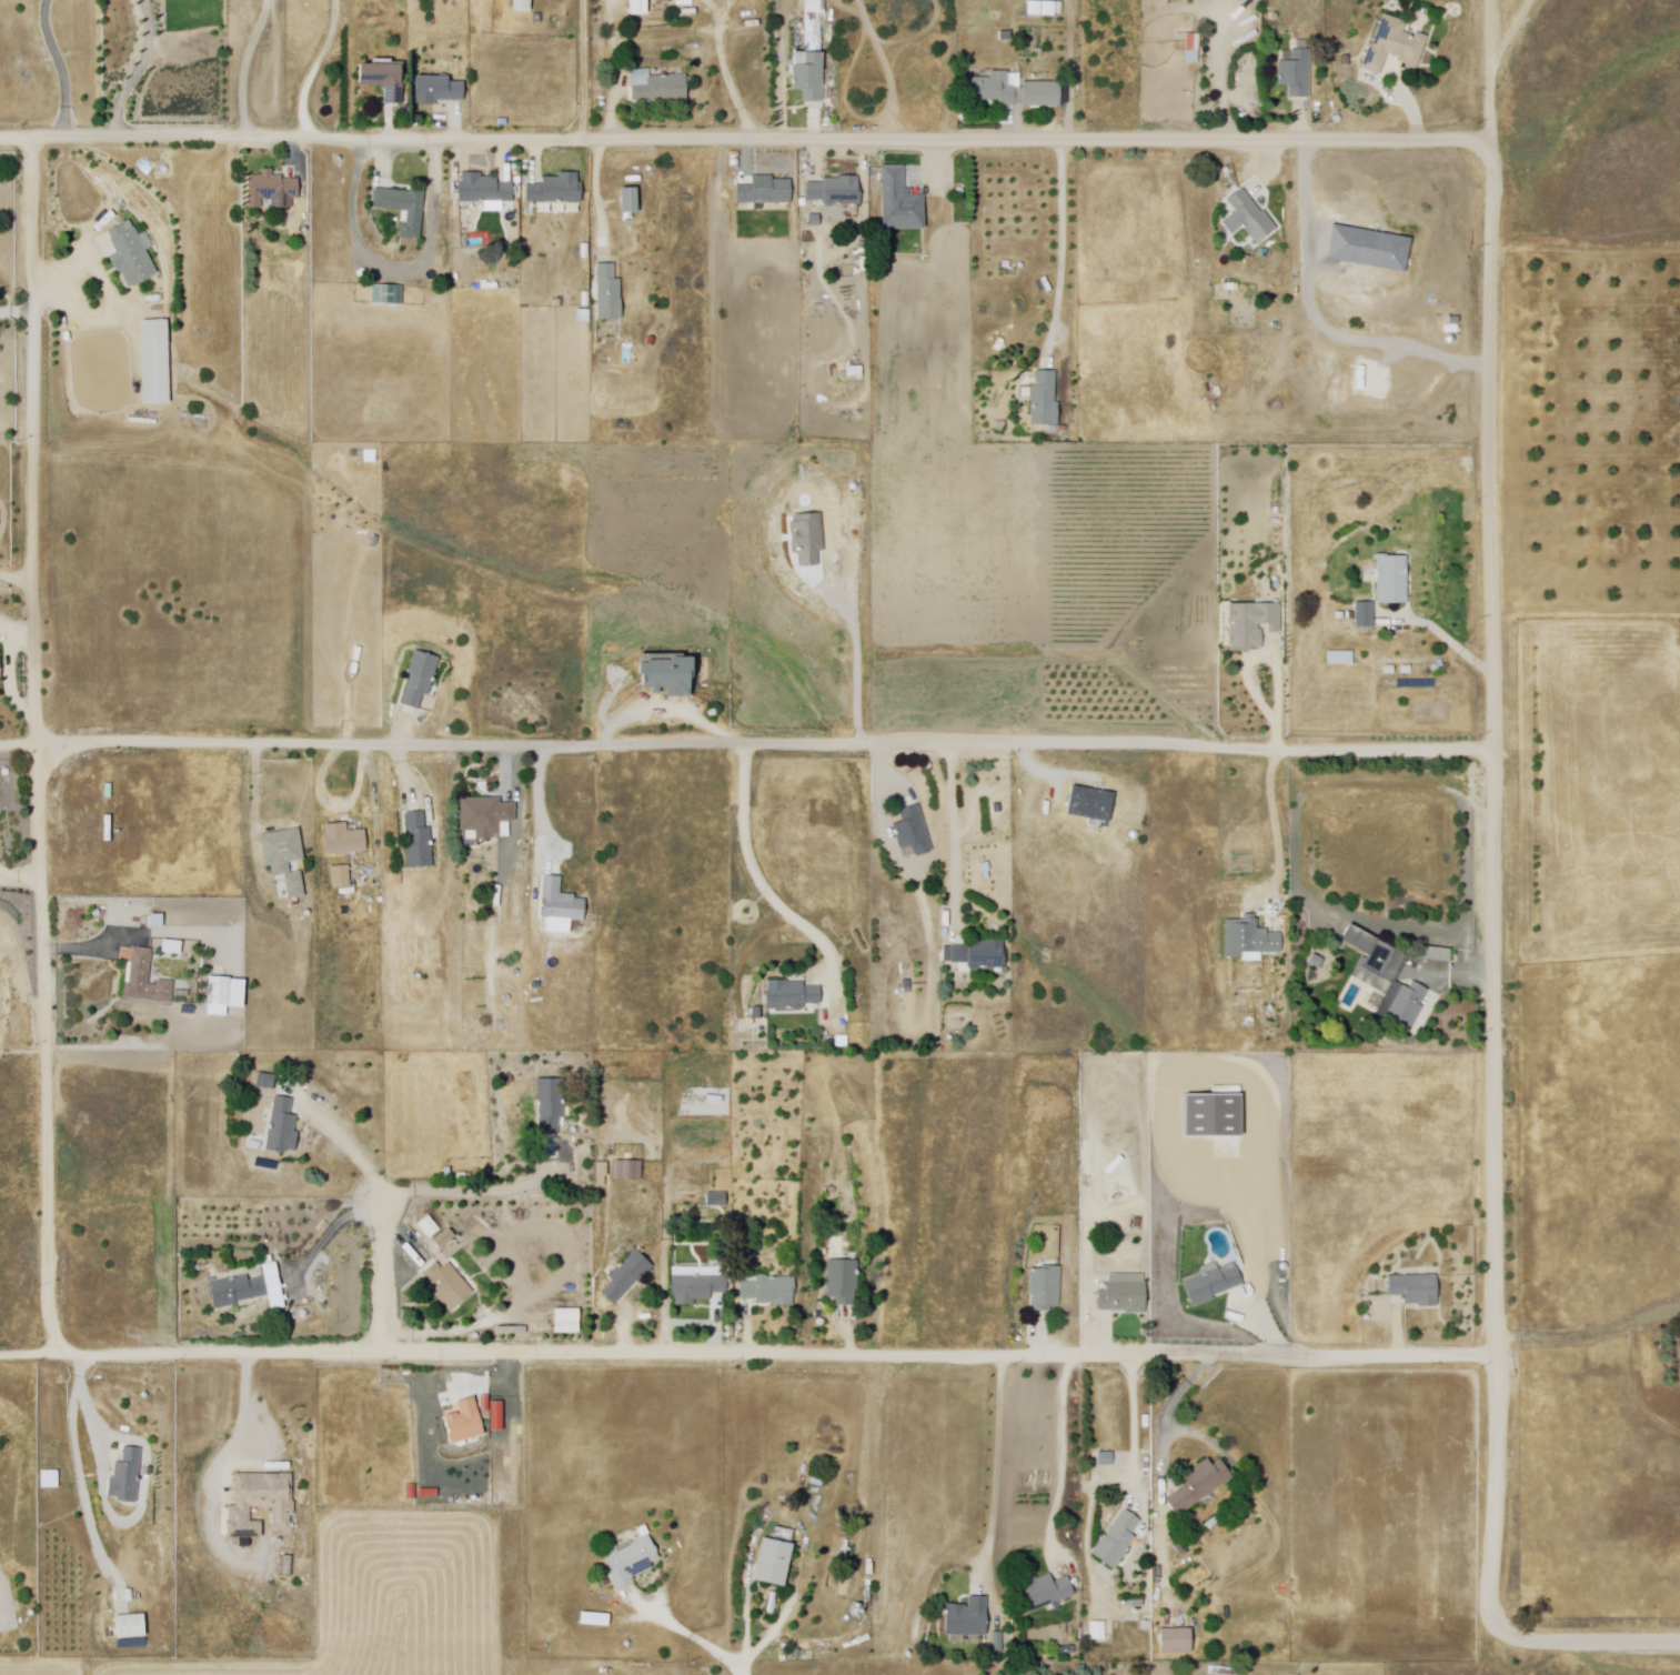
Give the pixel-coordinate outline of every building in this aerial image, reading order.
[(514,14),(513,0),(532,0),(533,13),(514,14)] [(631,17),(631,0),(648,0),(648,16),(631,17)] [(1042,3),(1029,4),(1029,18),(1029,20),(1042,19),(1042,3)] [(1044,4),(1057,4),(1057,19),(1044,19),(1044,4)] [(806,7),(822,7),(822,53),(809,53),(809,39),(807,39),(806,7)] [(542,16),(543,24),(535,24),(534,16),(542,16)] [(1386,18),(1408,26),(1405,34),(1416,39),(1417,36),(1430,40),(1417,76),(1405,71),(1407,66),(1388,58),(1379,79),(1359,71),(1368,48),(1374,50),(1386,18)] [(1013,33),(999,33),(999,43),(1013,43),(1013,33)] [(792,42),(807,42),(807,53),(802,53),(803,68),(792,68),(792,42)] [(1311,53),(1292,52),(1292,63),(1277,63),(1277,90),(1289,90),(1289,103),(1311,103),(1311,53)] [(822,53),(824,104),(805,106),(804,91),(788,92),(787,70),(804,70),(803,54),(822,53)] [(1351,56),(1345,57),(1346,66),(1354,64),(1351,56)] [(359,64),(374,64),(374,70),(401,70),(401,84),(404,84),(404,109),(385,109),(384,89),(359,90),(359,64)] [(686,76),(688,101),(634,107),(631,72),(648,71),(650,79),(686,76)] [(992,80),(992,73),(1018,73),(1017,108),(999,108),(999,102),(960,101),(960,79),(992,80)] [(413,80),(450,80),(450,87),(464,87),(464,104),(434,104),(434,108),(413,107),(413,80)] [(1060,84),(1059,110),(1023,109),(1023,83),(1060,84)] [(881,168),(904,168),(905,192),(915,192),(915,199),(926,198),(926,237),(882,238),(881,168)] [(250,177),(264,177),(264,172),(272,171),(273,178),(285,178),(285,182),(304,182),(304,201),(295,201),(296,212),(250,213),(250,177)] [(579,171),(579,184),(585,184),(585,205),(530,205),(530,187),(545,187),(545,180),(561,180),(561,171),(579,171)] [(461,174),(482,173),(482,181),(496,180),(496,187),(513,185),(514,204),(456,208),(455,187),(461,185),(461,174)] [(863,177),(862,210),(827,209),(827,204),(806,203),(806,187),(822,187),(822,179),(837,180),(837,175),(863,177)] [(737,205),(736,187),(752,187),(752,177),(773,177),(773,182),(791,182),(792,204),(737,205)] [(1244,187),(1280,229),(1258,248),(1233,219),(1238,214),(1227,201),(1244,187)] [(424,192),(421,244),(399,242),(400,225),(406,225),(406,214),(373,212),(374,189),(424,192)] [(621,217),(621,192),(637,191),(637,217),(621,217)] [(128,221),(109,233),(114,241),(111,243),(118,254),(111,259),(133,292),(161,273),(147,252),(158,245),(149,233),(140,239),(131,225),(128,221)] [(598,264),(616,264),(616,283),(623,283),(623,324),(598,325),(598,264)] [(402,289),(401,308),(370,305),(371,287),(402,289)] [(170,322),(170,407),(144,408),(143,322),(170,322)] [(1057,372),(1055,404),(1062,404),(1060,429),(1026,428),(1028,388),(1036,388),(1037,371),(1057,372)] [(1414,553),(1414,604),(1378,604),(1378,553),(1414,553)] [(1281,601),(1228,602),(1228,646),(1266,646),(1266,629),(1259,629),(1259,623),(1271,623),(1271,633),(1281,633),(1281,601)] [(1374,626),(1357,626),(1358,602),(1375,602),(1374,626)] [(415,644),(443,654),(430,692),(425,691),(420,711),(401,704),(412,672),(408,670),(415,644)] [(693,651),(694,674),(690,675),(691,694),(670,695),(668,684),(661,684),(662,691),(652,692),(652,684),(643,684),(641,654),(693,651)] [(1348,653),(1323,653),(1323,665),(1348,665),(1348,653)] [(499,801),(499,794),(462,794),(462,830),(476,830),(476,839),(494,839),(494,834),(502,834),(502,822),(517,822),(517,801),(499,801)] [(919,800),(936,849),(921,854),(917,844),(903,850),(897,834),(893,822),(903,819),(898,808),(919,800)] [(424,809),(426,828),(434,828),(436,867),(405,870),(402,811),(424,809)] [(346,820),(346,831),(368,830),(369,852),(328,855),(325,821),(346,820)] [(299,823),(305,856),(290,860),(291,870),(302,867),(308,897),(290,901),(283,872),(275,874),(273,863),(264,864),(258,832),(299,823)] [(352,864),(352,887),(331,887),(331,864),(352,864)] [(543,876),(562,877),(560,894),(574,895),(573,900),(585,900),(583,923),(540,920),(543,876)] [(1244,919),(1227,919),(1227,957),(1245,957),(1245,954),(1285,954),(1285,933),(1269,933),(1269,927),(1259,927),(1259,917),(1256,917),(1256,912),(1244,912),(1244,919)] [(1352,920),(1412,954),(1398,980),(1411,987),(1416,980),(1431,987),(1424,1001),(1429,1003),(1411,1033),(1379,1014),(1392,991),(1355,970),(1365,954),(1340,941),(1352,920)] [(1006,936),(1007,969),(972,971),(970,960),(949,961),(949,946),(966,946),(966,944),(985,943),(985,937),(1006,936)] [(174,981),(170,1004),(123,996),(133,945),(154,950),(148,984),(157,986),(158,979),(174,981)] [(1452,946),(1451,961),(1419,959),(1420,945),(1452,946)] [(1314,950),(1327,957),(1321,969),(1307,961),(1314,950)] [(208,973),(239,977),(237,992),(229,991),(227,1009),(203,1006),(208,973)] [(824,984),(825,1001),(808,1002),(808,1005),(771,1006),(769,976),(785,976),(785,982),(805,982),(805,985),(824,984)] [(753,1005),(764,1004),(764,1019),(753,1019),(753,1005)] [(258,1071),(255,1084),(274,1087),(276,1074),(258,1071)] [(539,1077),(566,1076),(567,1116),(560,1117),(560,1131),(544,1132),(543,1103),(539,1103),(539,1077)] [(280,1095),(265,1149),(289,1155),(291,1149),(298,1151),(303,1133),(294,1131),(300,1114),(293,1112),(296,1100),(280,1095)] [(1185,1139),(1186,1096),(1244,1096),(1243,1139),(1185,1139)] [(614,1160),(646,1159),(647,1175),(614,1176),(614,1160)] [(707,1207),(707,1194),(726,1194),(726,1207),(707,1207)] [(430,1215),(442,1231),(429,1241),(418,1225),(430,1215)] [(635,1248),(657,1267),(641,1286),(636,1282),(617,1304),(603,1293),(612,1282),(608,1280),(635,1248)] [(437,1260),(421,1274),(452,1312),(476,1292),(450,1260),(443,1266),(437,1260)] [(827,1260),(858,1260),(858,1305),(837,1305),(837,1296),(827,1296),(827,1260)] [(1217,1263),(1179,1280),(1193,1311),(1219,1300),(1218,1296),(1228,1292),(1248,1284),(1238,1261),(1219,1268),(1217,1263)] [(1065,1265),(1060,1307),(1054,1306),(1054,1313),(1034,1311),(1035,1295),(1028,1294),(1030,1270),(1040,1271),(1042,1263),(1065,1265)] [(1109,1273),(1143,1272),(1144,1278),(1147,1278),(1149,1313),(1124,1314),(1124,1310),(1098,1311),(1097,1291),(1109,1290),(1109,1273)] [(1389,1278),(1441,1273),(1443,1303),(1409,1306),(1408,1295),(1391,1296),(1389,1278)] [(676,1274),(728,1274),(728,1291),(713,1291),(713,1300),(696,1300),(696,1307),(678,1307),(678,1293),(671,1293),(671,1274),(676,1274)] [(738,1283),(759,1283),(758,1275),(796,1274),(796,1306),(776,1306),(776,1303),(757,1303),(757,1300),(738,1300),(738,1283)] [(209,1283),(214,1311),(240,1306),(239,1303),(272,1296),(269,1278),(249,1282),(248,1276),(209,1283)] [(581,1308),(580,1335),(553,1334),(554,1307),(581,1308)] [(456,1401),(473,1395),(483,1434),(451,1443),(443,1415),(456,1412),(457,1414),(460,1413),(456,1401)] [(144,1447),(140,1505),(118,1504),(118,1498),(107,1497),(108,1481),(117,1481),(118,1464),(123,1464),(125,1446),(144,1447)] [(1210,1456),(1216,1465),(1224,1460),(1238,1478),(1185,1516),(1171,1498),(1189,1486),(1183,1476),(1210,1456)] [(237,1472),(294,1474),(293,1505),(298,1505),(298,1517),(291,1516),(290,1535),(265,1534),(265,1542),(228,1541),(229,1509),(222,1509),(222,1498),(235,1498),(237,1472)] [(1124,1508),(1140,1519),(1131,1533),(1138,1537),(1116,1571),(1093,1555),(1124,1508)] [(650,1535),(661,1556),(651,1562),(655,1569),(634,1581),(637,1588),(617,1598),(606,1576),(612,1573),(601,1551),(615,1544),(618,1551),(650,1535)] [(795,1543),(787,1588),(757,1583),(765,1537),(795,1543)] [(283,1555),(294,1555),(294,1578),(283,1578),(283,1555)] [(1068,1576),(1077,1596),(1054,1606),(1052,1602),(1027,1612),(1017,1587),(1050,1573),(1054,1582),(1068,1576)] [(987,1595),(987,1637),(947,1637),(947,1604),(968,1605),(968,1595),(987,1595)] [(144,1616),(147,1637),(118,1639),(117,1617),(144,1616)] [(1106,1622),(1086,1622),(1086,1637),(1108,1637),(1108,1622),(1106,1622)] [(1191,1627),(1164,1631),(1166,1655),(1194,1652),(1191,1627)]
